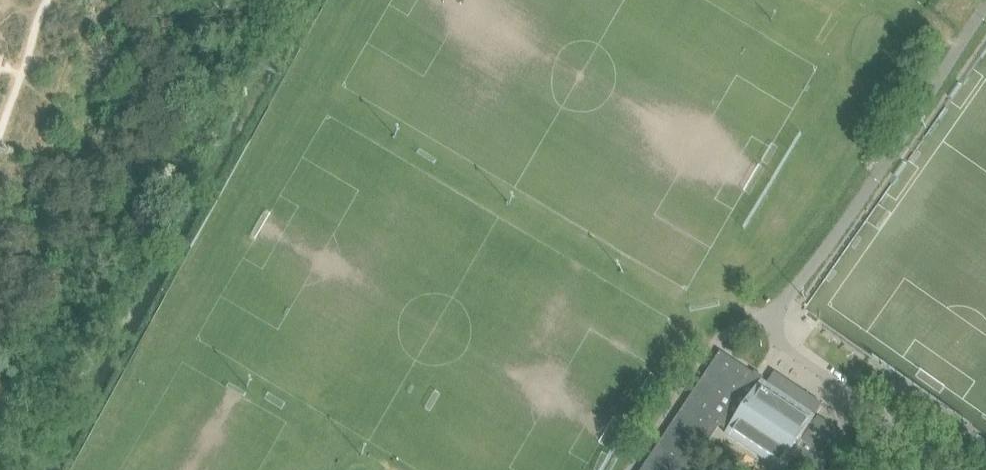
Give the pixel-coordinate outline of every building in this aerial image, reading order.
[(647,466),(644,469),(691,469),(736,402),(747,410),(741,419),(791,453),(794,449),(798,452),(795,456),(817,469),(823,469),(846,436),(820,419),(818,422),(813,420),(816,416),(766,383),(765,384),(753,377),(754,375),(722,354),(647,466)]
